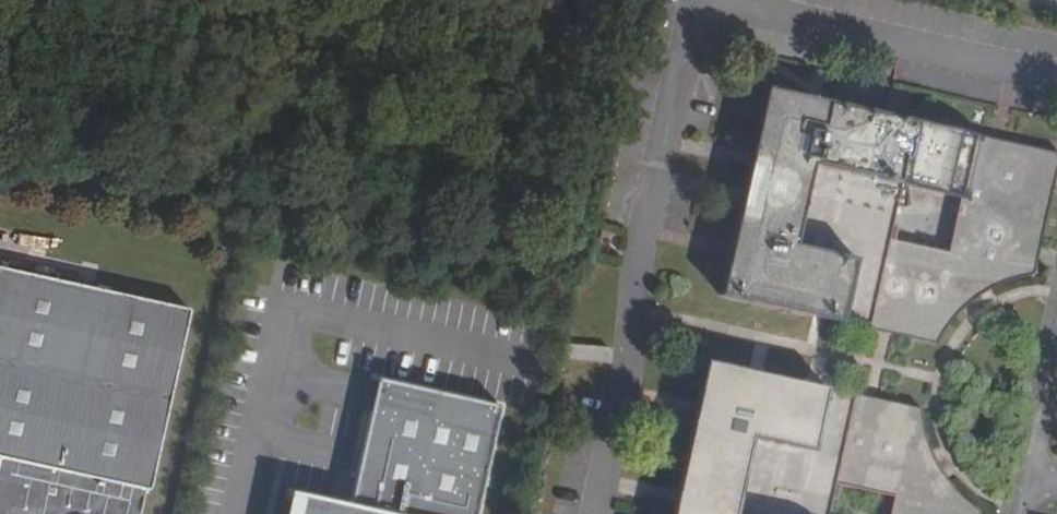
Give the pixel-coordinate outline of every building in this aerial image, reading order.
[(999,275),(1010,272),(1024,270),(1050,152),(774,91),(728,292),(876,324),(929,336),(937,323),(948,309),(959,299),(971,289),(985,281),(999,275)] [(0,262),(0,513),(133,513),(140,486),(145,487),(186,302),(39,271),(0,262)] [(997,298),(1033,287),(1030,275),(993,285),(997,298)] [(926,457),(922,448),(919,437),(917,426),(915,410),(860,397),(712,364),(678,513),(823,513),(833,472),(893,486),(886,513),(981,513),(961,502),(948,491),(940,482),(934,473),(929,465),(926,457)] [(505,405),(379,377),(351,504),(292,491),(287,513),(481,513),(505,405)]
